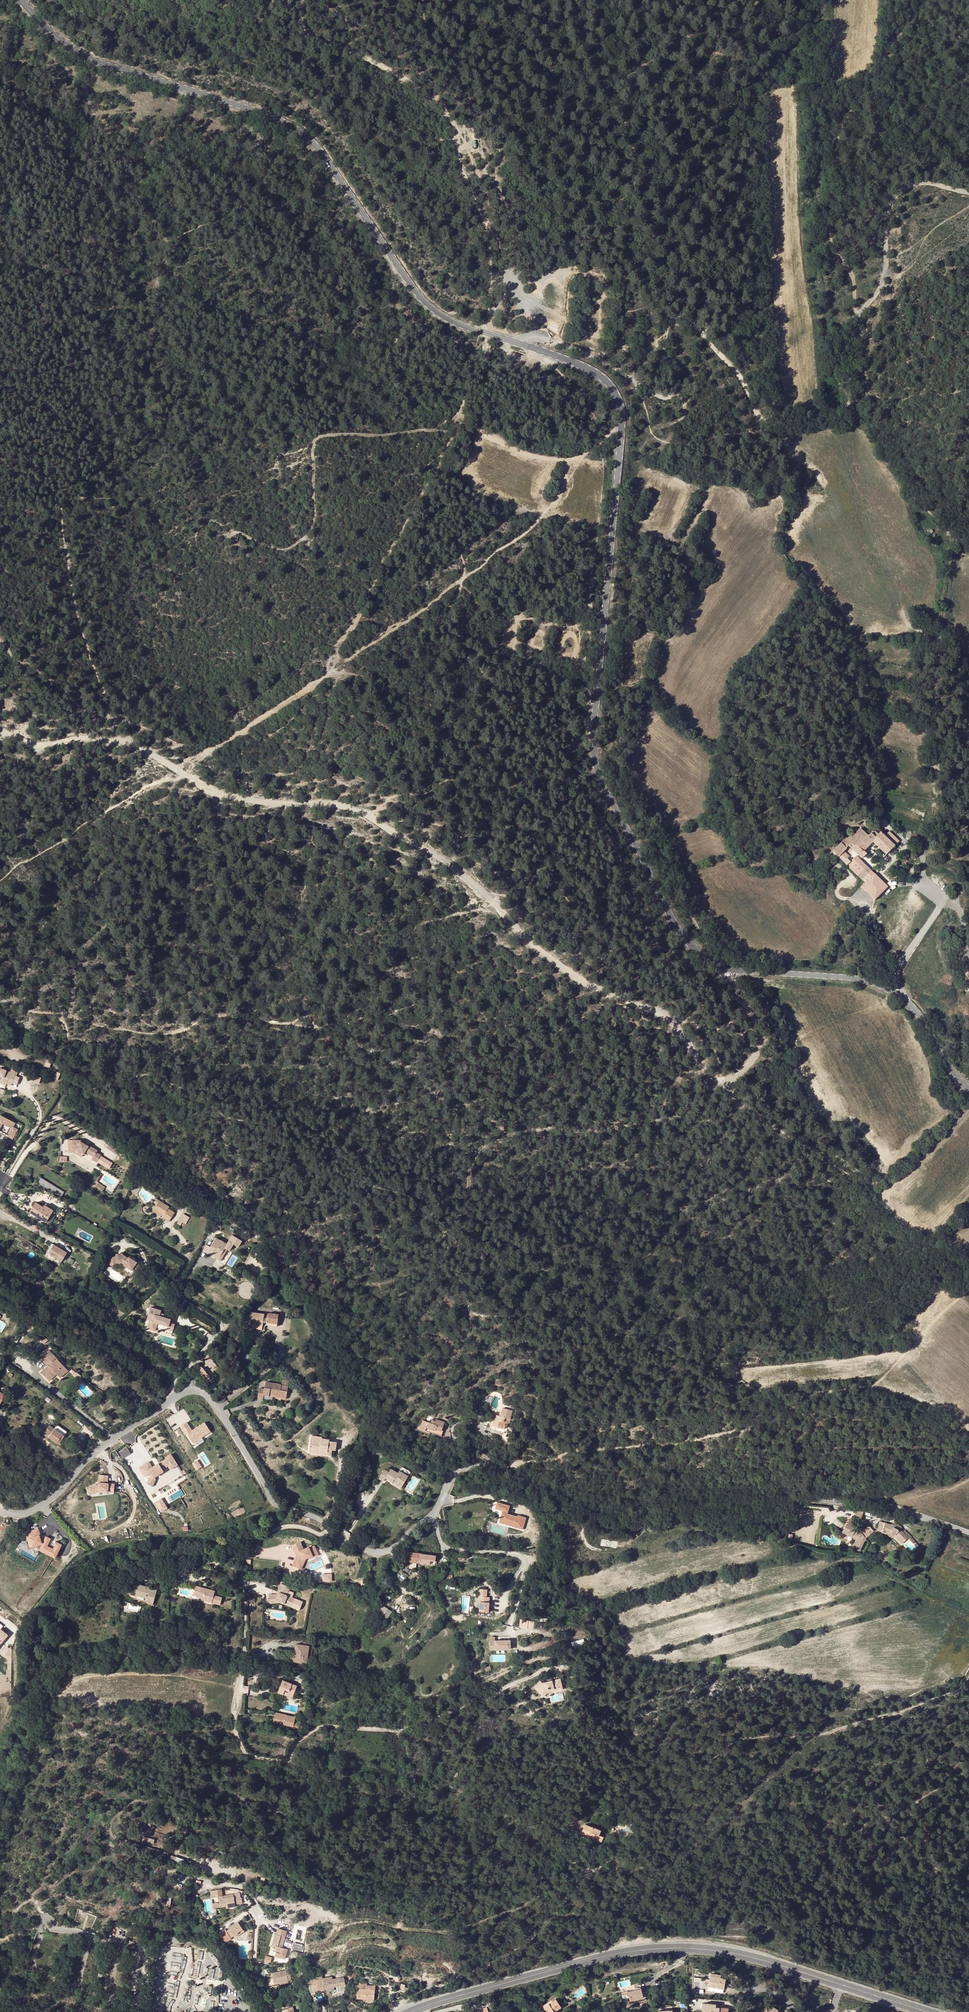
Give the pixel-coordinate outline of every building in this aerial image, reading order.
[(887,852),(895,843),(879,830),(875,834),(872,832),(867,836),(861,831),(854,839),(858,842),(863,838),(869,843),(872,840),(887,852)] [(848,836),(833,853),(846,864),(862,879),(870,870),(866,867),(863,871),(851,861),(854,858),(846,851),(850,847),(863,858),(867,852),(864,849),(869,843),(863,838),(858,842),(854,839),(853,840),(848,836)] [(7,1082),(10,1072),(6,1071),(6,1068),(1,1067),(0,1067),(0,1083),(1,1083),(2,1081),(7,1082)] [(40,1083),(42,1077),(35,1075),(33,1081),(40,1083)] [(1,1121),(11,1125),(13,1121),(0,1115),(0,1123),(1,1121)] [(11,1125),(6,1135),(11,1137),(16,1128),(11,1125)] [(83,1151),(76,1147),(73,1147),(74,1137),(70,1136),(70,1149),(74,1149),(82,1154),(83,1151)] [(86,1142),(86,1141),(82,1138),(82,1137),(74,1137),(73,1147),(76,1147),(83,1151),(85,1149),(94,1154),(92,1157),(97,1160),(101,1153),(96,1150),(98,1148),(89,1142),(88,1143),(86,1142)] [(37,1181),(61,1196),(64,1191),(40,1177),(37,1181)] [(98,1182),(96,1185),(103,1190),(105,1186),(98,1182)] [(162,1218),(168,1222),(174,1212),(167,1208),(169,1206),(158,1200),(153,1210),(160,1214),(163,1216),(162,1218)] [(51,1212),(43,1207),(35,1202),(29,1212),(45,1221),(51,1212)] [(178,1220),(182,1222),(185,1224),(189,1217),(182,1213),(178,1220)] [(224,1247),(227,1248),(229,1250),(233,1243),(228,1240),(227,1243),(220,1239),(220,1240),(216,1237),(207,1252),(211,1255),(213,1252),(219,1256),(224,1247)] [(46,1252),(52,1257),(59,1261),(66,1251),(52,1242),(46,1252)] [(227,1248),(224,1247),(219,1256),(217,1259),(220,1260),(227,1248)] [(132,1270),(135,1272),(140,1265),(136,1263),(137,1263),(129,1258),(128,1259),(125,1257),(123,1257),(122,1253),(115,1255),(116,1257),(112,1259),(108,1264),(114,1268),(116,1265),(122,1263),(124,1265),(124,1266),(132,1270)] [(170,1322),(171,1319),(165,1317),(161,1316),(162,1312),(163,1310),(157,1308),(151,1306),(149,1312),(154,1314),(152,1321),(150,1320),(148,1328),(156,1331),(159,1323),(169,1326),(170,1322)] [(263,1322),(277,1324),(278,1315),(268,1314),(268,1317),(264,1317),(265,1314),(252,1312),(250,1323),(263,1325),(263,1322)] [(46,1362),(54,1355),(49,1350),(41,1357),(46,1362)] [(46,1362),(48,1365),(49,1366),(54,1362),(52,1360),(55,1357),(54,1355),(46,1362)] [(54,1362),(49,1366),(48,1365),(41,1372),(49,1380),(56,1374),(59,1376),(63,1372),(64,1374),(68,1370),(55,1357),(52,1360),(54,1362)] [(198,1371),(206,1382),(210,1378),(202,1368),(198,1371)] [(286,1396),(288,1385),(282,1384),(266,1382),(265,1389),(259,1388),(258,1397),(263,1398),(264,1395),(269,1396),(269,1394),(286,1396)] [(511,1416),(502,1414),(500,1421),(496,1420),(493,1431),(503,1433),(506,1424),(509,1424),(511,1416)] [(428,1422),(421,1420),(415,1429),(424,1432),(425,1431),(441,1436),(443,1432),(441,1431),(444,1422),(436,1419),(435,1420),(429,1418),(428,1422)] [(188,1419),(181,1423),(187,1431),(188,1430),(194,1439),(212,1428),(206,1419),(193,1427),(188,1419)] [(48,1437),(58,1444),(64,1436),(49,1425),(45,1432),(50,1435),(48,1437)] [(312,1452),(330,1454),(331,1451),(335,1452),(338,1452),(339,1444),(332,1443),(332,1441),(326,1440),(326,1439),(314,1438),(312,1452)] [(118,1451),(122,1458),(131,1453),(127,1446),(118,1451)] [(144,1460),(138,1464),(143,1472),(150,1468),(150,1469),(144,1478),(149,1481),(153,1474),(152,1473),(162,1467),(160,1465),(166,1462),(168,1466),(176,1461),(170,1452),(164,1456),(151,1464),(148,1465),(144,1460)] [(397,1485),(405,1490),(411,1480),(402,1475),(401,1476),(393,1472),(391,1475),(387,1472),(381,1481),(386,1484),(388,1481),(396,1485),(397,1485)] [(105,1473),(97,1473),(97,1482),(96,1482),(85,1487),(88,1493),(97,1489),(113,1489),(113,1481),(105,1481),(105,1473)] [(156,1501),(162,1511),(169,1507),(163,1497),(156,1501)] [(512,1526),(521,1529),(524,1517),(516,1514),(516,1515),(506,1513),(508,1505),(496,1501),(494,1508),(500,1510),(498,1518),(503,1520),(503,1522),(513,1525),(512,1526)] [(856,1517),(864,1518),(865,1511),(857,1509),(856,1517)] [(852,1548),(859,1551),(865,1539),(873,1532),(870,1527),(861,1533),(860,1532),(852,1528),(854,1522),(853,1522),(852,1521),(851,1522),(850,1522),(849,1522),(848,1523),(847,1524),(846,1525),(842,1533),(855,1539),(856,1541),(852,1548)] [(889,1533),(894,1536),(894,1537),(902,1544),(907,1539),(913,1545),(915,1542),(911,1538),(911,1537),(904,1530),(902,1532),(900,1530),(901,1528),(899,1526),(898,1525),(896,1524),(894,1524),(893,1526),(880,1522),(877,1531),(882,1533),(887,1534),(889,1533)] [(37,1528),(24,1533),(30,1548),(41,1544),(42,1544),(39,1550),(55,1558),(62,1544),(55,1541),(53,1545),(54,1546),(53,1549),(47,1546),(51,1538),(46,1536),(44,1541),(41,1539),(39,1535),(40,1534),(37,1528)] [(291,1544),(299,1567),(305,1565),(303,1561),(320,1555),(317,1544),(305,1548),(303,1540),(291,1544)] [(416,1566),(417,1563),(420,1563),(421,1553),(405,1551),(404,1560),(409,1561),(409,1562),(410,1562),(410,1566),(416,1566)] [(436,1556),(421,1553),(420,1563),(435,1565),(436,1556)] [(333,1581),(333,1573),(322,1573),(323,1581),(333,1581)] [(146,1598),(145,1586),(140,1584),(140,1581),(136,1580),(133,1588),(138,1589),(136,1595),(146,1598)] [(268,1601),(278,1600),(289,1605),(293,1597),(285,1593),(289,1585),(280,1581),(275,1592),(267,1593),(268,1601)] [(157,1589),(145,1586),(146,1598),(148,1598),(147,1602),(153,1604),(157,1589)] [(203,1597),(203,1599),(220,1604),(222,1598),(214,1595),(215,1591),(196,1586),(193,1595),(203,1597)] [(481,1614),(491,1614),(491,1599),(488,1599),(488,1592),(480,1592),(480,1605),(481,1605),(481,1614)] [(374,1612),(377,1614),(383,1606),(380,1604),(374,1612)] [(379,1621),(388,1609),(383,1606),(377,1614),(375,1618),(379,1621)] [(388,1609),(379,1621),(377,1626),(381,1629),(392,1612),(388,1609)] [(10,1634),(2,1627),(0,1628),(0,1645),(10,1634)] [(492,1640),(492,1648),(497,1648),(497,1652),(512,1652),(513,1644),(497,1644),(497,1640),(492,1640)] [(308,1650),(309,1644),(296,1642),(295,1650),(296,1650),(296,1653),(295,1653),(294,1661),(312,1663),(314,1651),(308,1650)] [(295,1672),(294,1678),(309,1681),(310,1676),(295,1672)] [(285,1692),(294,1695),(297,1686),(283,1680),(278,1692),(284,1694),(285,1692)] [(546,1685),(544,1687),(543,1685),(538,1690),(546,1697),(550,1693),(558,1691),(559,1693),(567,1691),(564,1681),(546,1685)] [(294,1723),(284,1720),(285,1715),(276,1713),(275,1718),(273,1718),(272,1722),(293,1727),(294,1723)] [(582,1833),(589,1837),(589,1835),(597,1839),(596,1841),(596,1842),(601,1844),(604,1837),(599,1835),(601,1830),(593,1827),(592,1827),(586,1824),(582,1833)] [(179,1862),(181,1858),(164,1850),(162,1855),(179,1862)] [(186,1883),(189,1876),(179,1872),(176,1879),(186,1883)] [(235,1904),(242,1904),(241,1898),(234,1899),(234,1897),(223,1898),(223,1896),(222,1889),(211,1891),(212,1898),(218,1897),(219,1907),(227,1906),(227,1908),(235,1907),(235,1904)] [(219,1935),(225,1944),(231,1940),(230,1939),(233,1936),(236,1934),(238,1936),(243,1932),(242,1930),(240,1927),(241,1926),(238,1922),(228,1929),(229,1930),(226,1932),(225,1931),(219,1935)] [(279,1935),(276,1935),(274,1934),(272,1945),(277,1947),(274,1956),(284,1959),(286,1950),(282,1948),(285,1934),(279,1933),(279,1935)] [(280,1985),(280,1983),(287,1982),(288,1982),(286,1972),(272,1973),(273,1979),(267,1979),(268,1986),(280,1985)] [(712,1974),(709,1987),(725,1990),(727,1980),(721,1979),(722,1976),(712,1974)] [(325,1989),(328,1988),(334,1987),(332,1979),(332,1976),(323,1978),(317,1979),(312,1980),(313,1985),(314,1991),(315,1991),(325,1989)] [(701,1987),(705,1988),(705,1977),(694,1976),(694,1992),(700,1992),(701,1987)] [(344,1977),(332,1979),(334,1987),(345,1985),(344,1977)] [(374,2000),(375,1990),(373,1989),(360,1988),(358,1988),(357,1999),(366,1999),(374,2000)] [(628,1992),(628,1994),(630,2002),(644,1999),(643,1993),(641,1989),(628,1992)] [(556,1999),(544,2008),(547,2011),(555,2011),(562,2008),(556,1999)] [(704,2011),(709,2011),(729,2011),(729,2009),(717,2008),(717,2005),(704,2004),(704,2011)]
